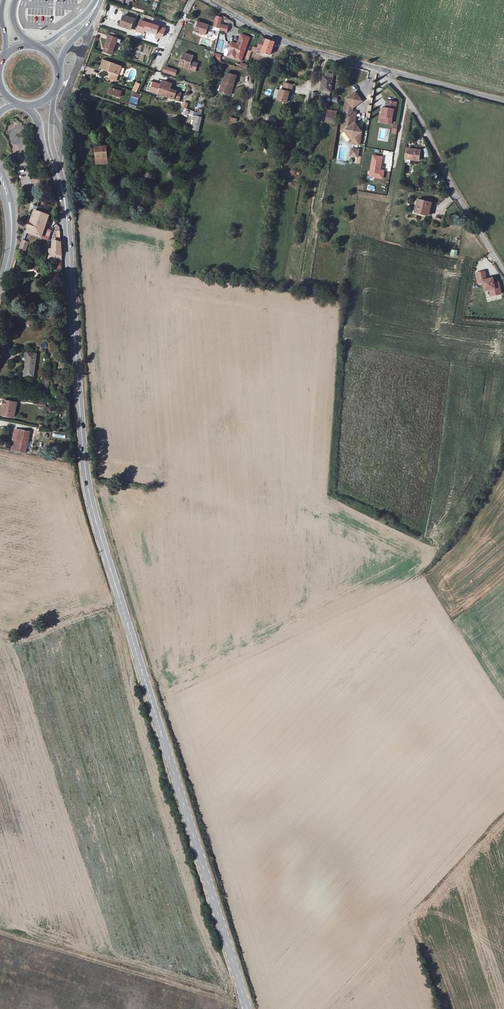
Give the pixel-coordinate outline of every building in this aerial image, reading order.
[(121,26),(131,30),(135,20),(124,16),(121,26)] [(223,20),(217,18),(214,28),(220,30),(220,29),(221,24),(223,20)] [(159,26),(140,20),(137,28),(136,32),(143,34),(144,30),(156,34),(159,26)] [(195,30),(205,33),(204,35),(210,37),(213,26),(198,22),(195,30)] [(163,36),(165,29),(158,26),(156,34),(155,38),(158,38),(163,36)] [(106,50),(113,52),(119,35),(111,32),(106,44),(108,45),(106,50)] [(242,56),(249,38),(240,35),(237,45),(231,43),(228,44),(227,48),(228,51),(235,54),(242,56)] [(258,47),(252,46),(251,50),(256,52),(257,50),(270,54),(274,42),(261,37),(258,47)] [(215,49),(216,41),(211,40),(211,44),(207,44),(207,48),(215,49)] [(220,60),(221,55),(214,52),(212,57),(220,60)] [(180,66),(188,68),(191,61),(192,56),(184,53),(180,66)] [(118,81),(123,67),(103,60),(100,68),(112,72),(110,78),(118,81)] [(191,61),(188,68),(195,71),(197,63),(191,61)] [(177,70),(164,66),(163,72),(175,75),(177,70)] [(239,74),(229,70),(226,79),(225,79),(222,89),(232,92),(235,82),(236,82),(239,74)] [(322,91),(330,92),(331,79),(323,78),(322,91)] [(157,94),(172,99),(175,91),(168,89),(170,84),(161,81),(157,94)] [(277,99),(286,101),(287,95),(290,96),(293,82),(283,81),(281,89),(279,89),(277,99)] [(270,84),(259,82),(256,93),(268,97),(270,85),(270,84)] [(108,93),(120,97),(122,91),(110,88),(108,93)] [(345,98),(344,106),(350,107),(362,100),(355,92),(345,98)] [(385,111),(383,111),(381,123),(391,125),(393,113),(395,113),(397,100),(387,98),(385,111)] [(328,122),(334,122),(336,113),(329,111),(328,122)] [(343,112),(341,125),(347,126),(353,134),(352,142),(359,143),(361,131),(358,126),(356,125),(356,120),(354,120),(352,119),(352,114),(351,113),(343,112)] [(349,141),(352,142),(353,134),(347,126),(341,125),(341,128),(344,128),(350,136),(349,141)] [(408,158),(420,159),(421,150),(409,148),(408,158)] [(376,155),(372,175),(384,177),(385,170),(381,170),(383,157),(376,155)] [(418,211),(430,213),(432,203),(419,201),(418,211)] [(39,217),(34,231),(41,234),(40,236),(47,239),(51,228),(45,225),(49,213),(37,209),(34,215),(39,217)] [(30,229),(34,231),(39,217),(34,215),(30,229)] [(24,237),(21,245),(27,247),(28,245),(30,239),(24,237)] [(55,238),(55,249),(63,250),(64,250),(63,240),(55,238)] [(31,266),(34,259),(28,258),(25,265),(31,266)] [(66,273),(65,265),(58,263),(57,269),(59,269),(59,272),(66,273)] [(485,271),(475,273),(478,285),(483,284),(485,291),(490,290),(491,297),(503,295),(500,282),(495,283),(494,277),(487,279),(485,271)] [(24,306),(24,299),(20,298),(16,297),(16,306),(24,306)] [(32,378),(36,355),(26,353),(23,376),(32,378)] [(12,418),(15,403),(2,400),(1,405),(4,407),(2,415),(12,418)] [(24,450),(28,433),(18,431),(16,441),(13,441),(11,447),(24,450)]
